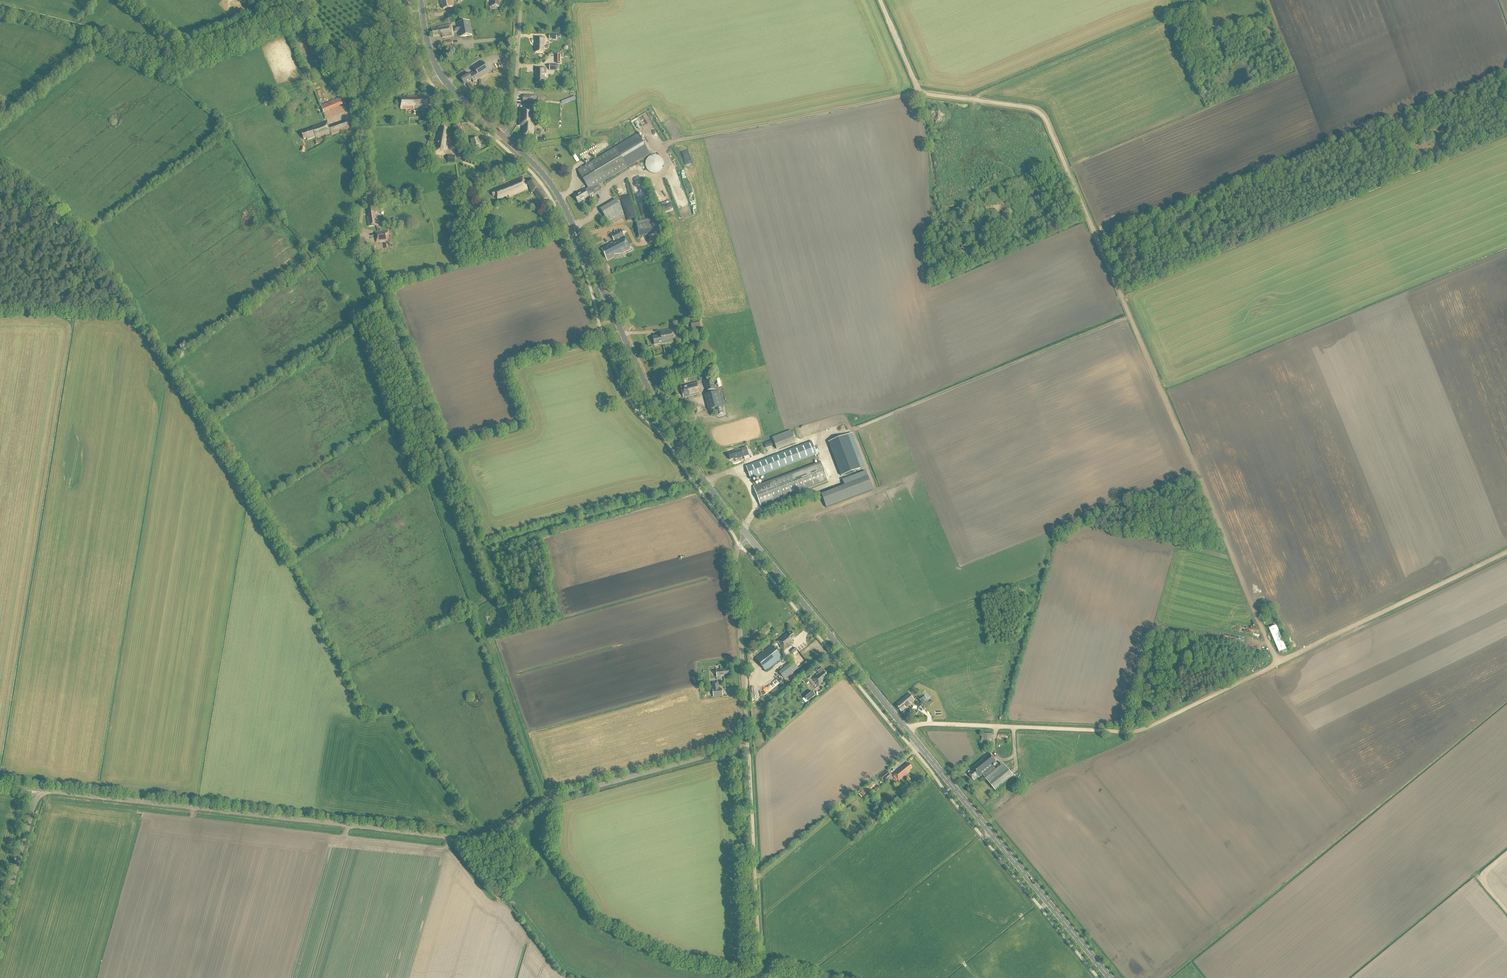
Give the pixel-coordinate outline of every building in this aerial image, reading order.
[(453,0),(439,0),(440,5),(442,5),(443,10),(453,7),(452,0),(453,0)] [(472,35),(471,33),(469,21),(457,24),(458,27),(453,28),(453,29),(452,29),(451,25),(438,27),(438,28),(431,29),(433,37),(438,36),(442,37),(443,39),(454,36),(453,31),(454,30),(454,33),(459,32),(460,38),(472,35)] [(544,45),(544,38),(535,38),(535,42),(536,42),(536,45),(535,45),(535,48),(536,48),(536,53),(544,53),(544,45)] [(475,72),(469,76),(468,74),(460,79),(464,85),(472,80),(474,83),(480,79),(489,73),(482,62),(473,68),(475,72)] [(545,68),(535,68),(535,71),(536,71),(536,74),(535,74),(535,78),(536,78),(536,84),(545,84),(545,81),(544,81),(544,78),(545,78),(545,68)] [(417,96),(407,96),(407,98),(401,98),(401,109),(432,108),(432,97),(428,97),(424,97),(420,97),(420,98),(417,98),(417,96)] [(339,98),(321,106),(323,113),(342,105),(339,98)] [(518,126),(524,126),(523,134),(532,135),(532,133),(534,133),(535,110),(519,109),(518,126)] [(632,121),(636,128),(643,125),(639,117),(632,121)] [(327,122),(313,128),(313,129),(302,133),(303,139),(306,138),(307,140),(315,137),(316,138),(331,133),(332,135),(339,133),(339,132),(341,131),(341,132),(349,129),(349,128),(349,127),(347,122),(329,128),(327,122)] [(447,135),(448,129),(440,128),(438,134),(437,133),(434,153),(445,155),(446,151),(447,148),(445,147),(446,144),(447,144),(449,135),(447,135)] [(637,134),(615,148),(577,170),(588,188),(584,190),(574,197),(578,204),(589,197),(588,196),(594,193),(592,189),(595,187),(650,155),(637,134)] [(470,140),(473,150),(474,152),(482,149),(481,147),(477,138),(470,140)] [(663,167),(662,161),(659,157),(653,156),(648,158),(645,163),(646,168),(649,173),(655,174),(660,172),(663,167)] [(509,198),(527,190),(523,178),(507,184),(507,185),(491,192),(492,197),(496,195),(498,200),(508,196),(509,198)] [(541,204),(548,199),(542,191),(541,192),(539,190),(534,180),(526,184),(530,194),(533,193),(535,196),(541,204)] [(607,222),(623,212),(616,200),(600,210),(607,222)] [(627,220),(636,218),(633,200),(623,202),(627,220)] [(369,227),(378,225),(377,217),(376,217),(376,213),(377,213),(376,207),(368,209),(369,217),(367,217),(369,227)] [(659,232),(656,218),(635,222),(639,237),(659,232)] [(606,245),(606,246),(601,249),(607,261),(615,258),(614,255),(622,254),(631,249),(621,230),(611,235),(614,241),(606,245)] [(376,242),(389,241),(388,231),(375,232),(376,242)] [(673,342),(671,330),(660,332),(661,336),(653,338),(654,345),(662,344),(673,342)] [(707,391),(715,389),(712,378),(703,380),(704,387),(707,391)] [(684,397),(700,393),(697,382),(681,386),(684,397)] [(724,414),(722,406),(723,406),(719,391),(705,395),(709,410),(716,408),(718,415),(724,414)] [(776,449),(795,442),(791,431),(772,438),(776,449)] [(841,476),(864,467),(851,433),(828,442),(841,476)] [(817,455),(812,441),(746,466),(751,479),(817,455)] [(744,457),(748,456),(746,448),(745,448),(741,449),(735,451),(735,452),(728,454),(730,460),(739,458),(744,457)] [(825,469),(823,470),(820,462),(754,487),(761,506),(828,481),(826,477),(828,477),(825,469)] [(873,490),(865,471),(842,480),(844,485),(821,494),(826,508),(873,490)] [(1286,649),(1276,626),(1269,629),(1279,653),(1286,649)] [(795,637),(790,631),(777,642),(784,651),(794,644),(791,640),(795,637)] [(782,658),(772,646),(755,659),(765,672),(782,658)] [(794,677),(792,673),(798,668),(792,661),(779,672),(787,683),(794,677)] [(817,676),(812,679),(818,686),(822,683),(821,682),(827,677),(824,672),(822,668),(817,672),(819,674),(817,676)] [(718,690),(717,683),(712,684),(713,697),(722,696),(721,689),(718,690)] [(806,703),(808,702),(815,695),(812,691),(803,699),(806,703)] [(925,691),(922,694),(927,700),(930,698),(925,691)] [(907,706),(914,700),(908,693),(896,704),(897,705),(896,706),(901,712),(905,708),(904,707),(906,706),(907,706)] [(922,704),(927,700),(922,694),(921,693),(917,697),(922,704)] [(996,770),(993,766),(997,763),(989,753),(971,768),(973,771),(969,774),(974,780),(979,777),(982,775),(995,791),(1013,776),(1004,764),(996,770)] [(908,771),(912,768),(908,763),(902,768),(902,767),(893,774),(898,781),(909,772),(908,771)] [(882,781),(890,775),(887,771),(879,778),(882,781)] [(873,787),(871,784),(858,795),(861,798),(873,787)]
